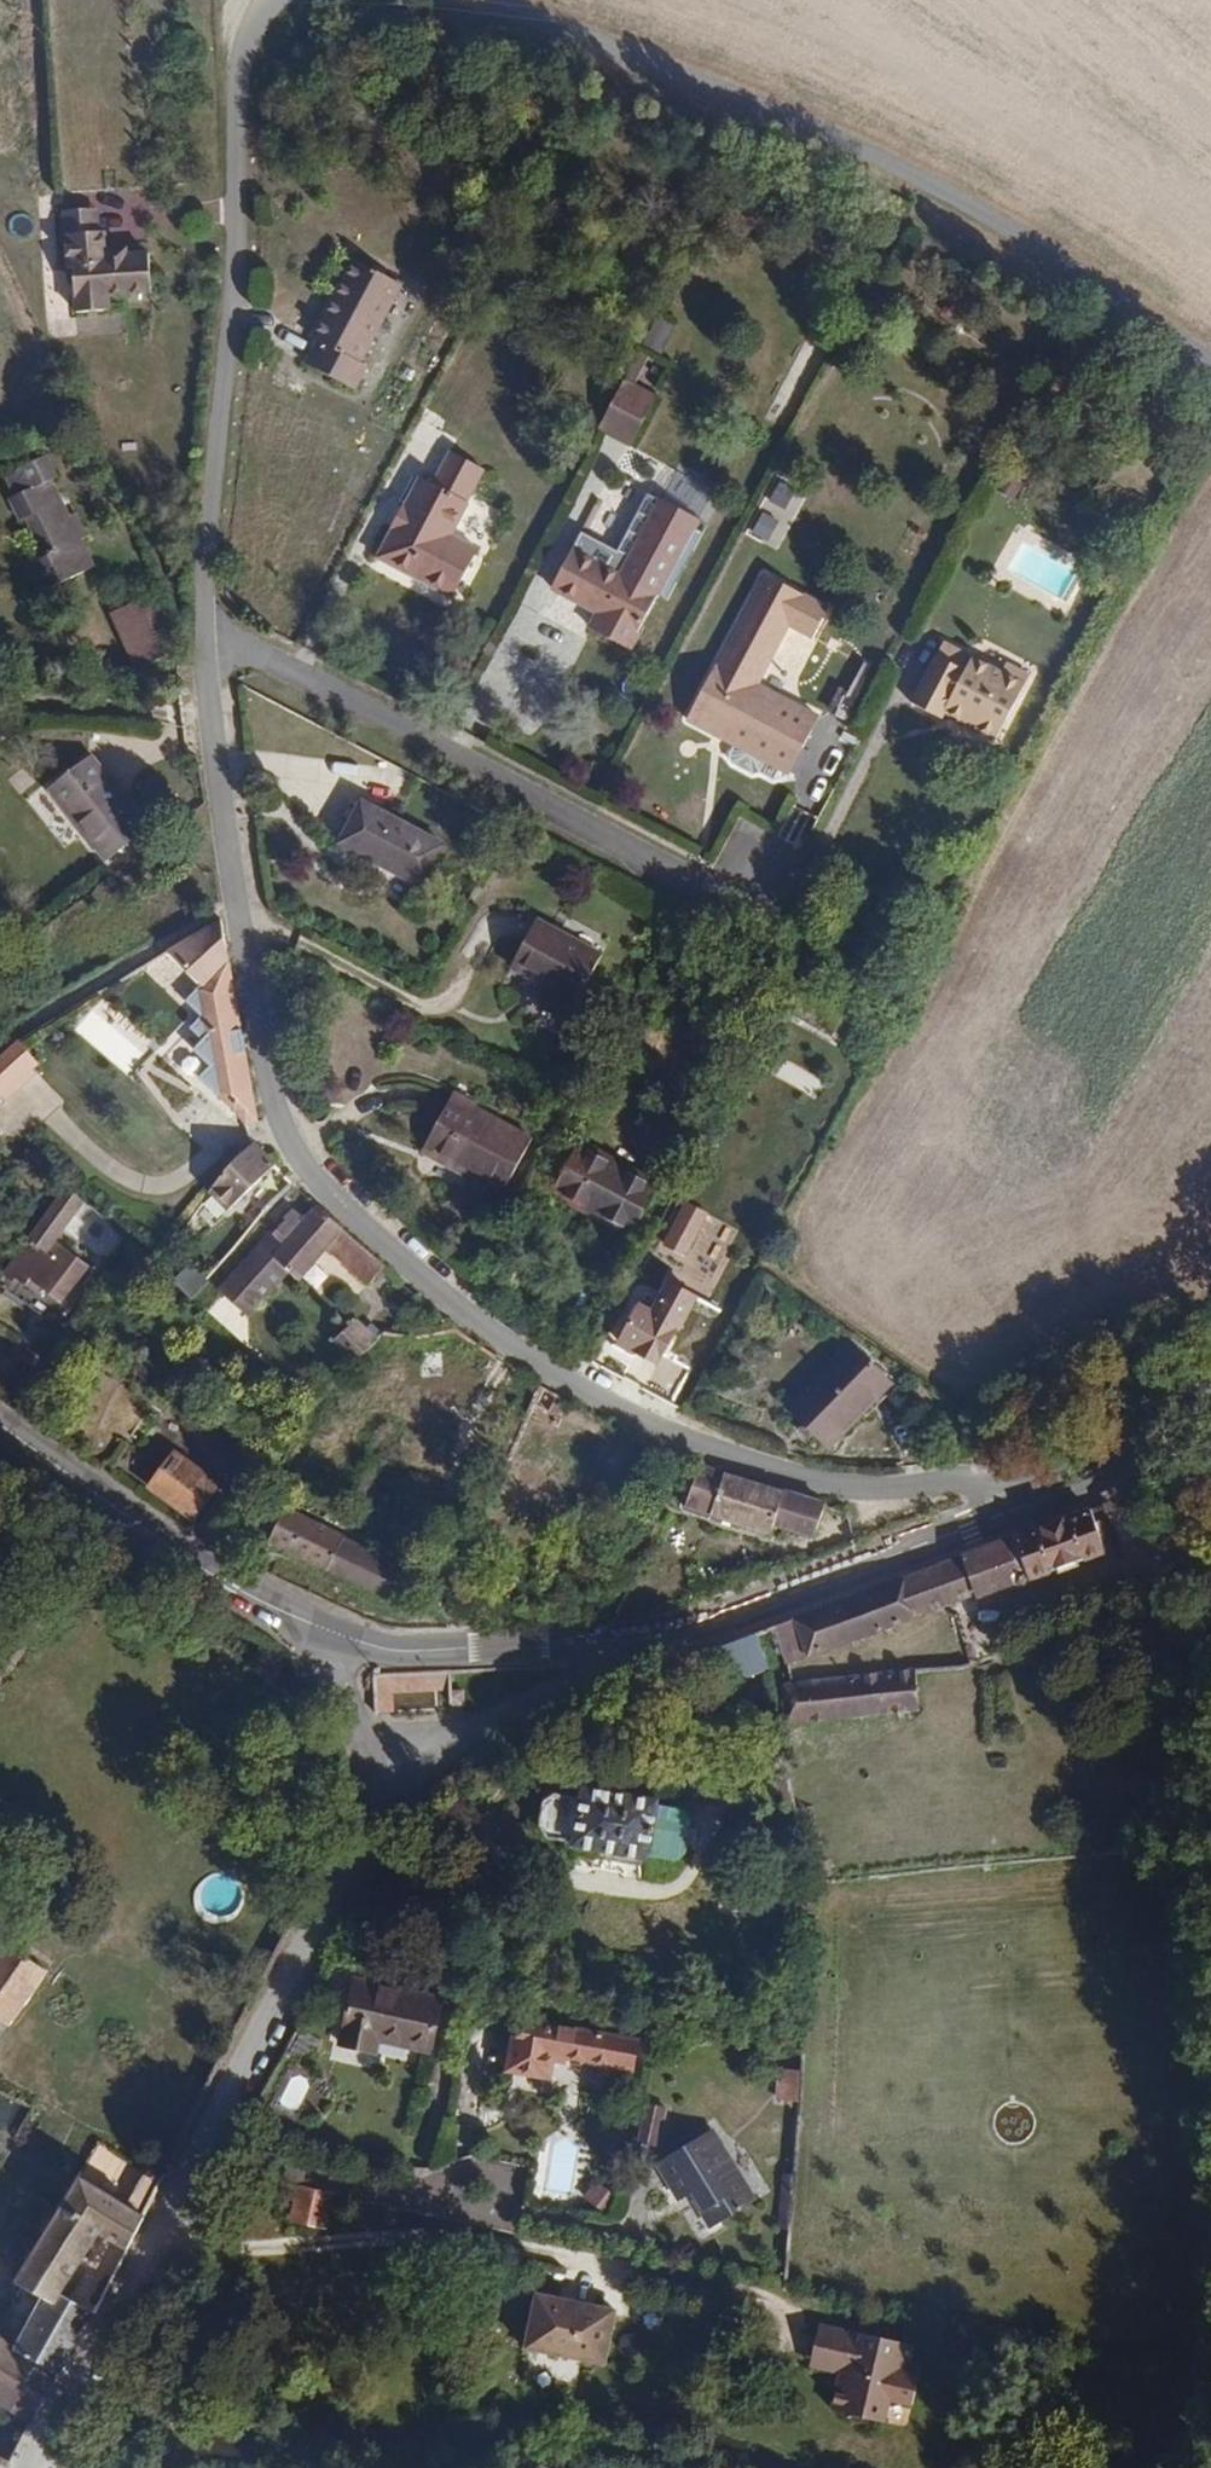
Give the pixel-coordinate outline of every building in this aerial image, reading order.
[(303,60),(310,50),(299,42),(292,51),(303,60)] [(104,230),(66,233),(68,267),(73,267),(77,311),(111,308),(110,296),(151,293),(149,253),(127,256),(126,246),(105,247),(104,230)] [(367,363),(408,285),(360,259),(342,291),(339,297),(344,300),(322,341),(324,341),(312,364),(361,390),(374,367),(367,363)] [(322,341),(344,300),(339,297),(316,338),(322,341)] [(634,446),(659,400),(628,382),(602,430),(634,446)] [(461,595),(487,545),(461,532),(478,499),(475,497),(492,466),(460,448),(443,480),(429,473),(412,505),(419,508),(409,527),(402,523),(385,555),(461,595)] [(36,563),(51,590),(94,567),(81,539),(89,536),(76,511),(69,514),(52,481),(58,477),(47,454),(5,475),(16,495),(10,498),(23,522),(28,519),(47,557),(36,563)] [(676,476),(672,493),(698,500),(703,483),(676,476)] [(664,503),(625,577),(577,552),(556,590),(605,616),(596,632),(634,652),(702,523),(664,503)] [(409,527),(419,508),(412,505),(402,523),(409,527)] [(782,553),(791,530),(769,521),(760,544),(782,553)] [(768,576),(691,722),(791,776),(821,719),(760,687),(792,627),(816,639),(831,610),(768,576)] [(160,654),(141,594),(109,603),(129,664),(160,654)] [(950,662),(958,648),(946,642),(938,656),(950,662)] [(998,739),(1031,677),(1007,665),(1003,672),(958,648),(950,662),(938,656),(913,703),(944,719),(947,712),(998,739)] [(853,725),(881,672),(861,663),(834,715),(853,725)] [(92,757),(50,794),(107,860),(151,825),(92,757)] [(342,787),(374,788),(374,766),(342,764),(342,787)] [(442,844),(360,800),(337,842),(420,885),(442,844)] [(510,966),(548,986),(540,1003),(568,1018),(601,955),(535,920),(510,966)] [(224,963),(220,921),(166,953),(188,1000),(190,1002),(192,1002),(196,998),(224,963)] [(192,1002),(190,1002),(201,1016),(191,1030),(203,1042),(198,1052),(214,1070),(240,1051),(231,965),(224,963),(196,998),(192,1002)] [(40,1063),(20,1040),(17,1042),(0,1057),(0,1102),(40,1063)] [(256,1125),(240,1051),(214,1070),(196,1083),(203,1090),(247,1128),(256,1125)] [(454,1090),(424,1144),(504,1187),(534,1134),(454,1090)] [(557,1186),(635,1229),(660,1183),(582,1139),(557,1186)] [(234,1218),(276,1164),(253,1142),(215,1194),(210,1200),(234,1218)] [(61,1312),(94,1270),(63,1245),(88,1207),(68,1188),(11,1266),(6,1274),(61,1312)] [(699,1232),(711,1212),(688,1198),(676,1219),(670,1232),(693,1244),(699,1232)] [(366,1249),(322,1210),(317,1204),(304,1218),(292,1209),(272,1235),(282,1245),(272,1256),(293,1274),(299,1279),(326,1248),(367,1282),(384,1264),(366,1249)] [(282,1245),(272,1235),(221,1294),(253,1322),(293,1274),(272,1256),(282,1245)] [(689,1302),(696,1290),(677,1279),(670,1292),(689,1302)] [(661,1350),(689,1302),(670,1292),(651,1281),(625,1330),(661,1350)] [(383,1344),(387,1340),(363,1318),(337,1347),(359,1368),(383,1344)] [(830,1442),(889,1387),(849,1345),(791,1399),(804,1414),(799,1419),(810,1432),(816,1426),(830,1442)] [(424,1382),(447,1381),(446,1358),(422,1359),(424,1382)] [(174,1451),(149,1488),(195,1519),(220,1483),(174,1451)] [(825,1505),(749,1473),(704,1455),(686,1497),(743,1520),(766,1530),(771,1519),(812,1535),(825,1505)] [(1027,1581),(1106,1551),(1091,1509),(961,1558),(975,1594),(1025,1576),(1027,1581)] [(406,1568),(287,1513),(272,1545),(390,1601),(406,1568)] [(975,1594),(961,1558),(945,1564),(937,1567),(950,1604),(975,1594)] [(950,1604),(937,1567),(914,1575),(929,1611),(950,1604)] [(808,1656),(929,1611),(914,1575),(848,1600),(795,1620),(807,1653),(808,1656)] [(807,1653),(795,1620),(774,1628),(786,1660),(807,1653)] [(786,1660),(774,1628),(753,1636),(765,1667),(786,1660)] [(765,1667),(753,1636),(723,1647),(711,1651),(723,1682),(765,1667)] [(975,1689),(973,1664),(968,1665),(916,1671),(918,1695),(975,1689)] [(452,1684),(452,1670),(428,1672),(373,1675),(375,1714),(392,1713),(392,1689),(452,1686),(452,1684)] [(920,1714),(916,1671),(783,1688),(788,1727),(920,1714)] [(464,1700),(463,1684),(452,1684),(452,1686),(452,1700),(464,1700)] [(691,1821),(683,1811),(658,1806),(658,1800),(618,1793),(584,1786),(583,1791),(557,1787),(545,1795),(539,1826),(548,1837),(572,1842),(572,1846),(647,1861),(648,1857),(671,1861),(686,1852),(691,1821)] [(49,1970),(10,1941),(0,1955),(0,2015),(12,2023),(49,1970)] [(428,2053),(440,2002),(353,1984),(337,2047),(370,2053),(375,2035),(407,2042),(406,2049),(428,2053)] [(0,2015),(0,2039),(12,2023),(0,2015)] [(638,2042),(522,2019),(519,2035),(514,2035),(509,2069),(551,2077),(556,2055),(611,2065),(633,2069),(638,2042)] [(630,2084),(633,2069),(611,2065),(609,2080),(630,2084)] [(798,2104),(801,2074),(783,2073),(781,2103),(798,2104)] [(659,2146),(666,2110),(644,2105),(637,2141),(659,2146)] [(655,2162),(672,2190),(679,2202),(691,2195),(711,2228),(754,2201),(711,2130),(679,2148),(655,2162)] [(145,2219),(167,2176),(150,2167),(130,2209),(145,2219)] [(65,2300),(100,2238),(128,2252),(143,2224),(145,2219),(130,2209),(81,2177),(17,2285),(45,2301),(15,2351),(61,2375),(64,2377),(89,2329),(95,2316),(65,2300)] [(620,2199),(597,2182),(584,2199),(607,2216),(620,2199)] [(327,2223),(333,2193),(299,2186),(292,2216),(327,2223)] [(602,2367),(616,2315),(539,2295),(525,2348),(602,2367)] [(842,2376),(851,2334),(824,2328),(814,2370),(842,2376)] [(916,2408),(925,2369),(911,2366),(915,2349),(851,2334),(842,2376),(833,2413),(885,2426),(891,2403),(916,2408)] [(61,2375),(15,2351),(7,2348),(0,2343),(0,2402),(14,2410),(34,2421),(61,2375)]
